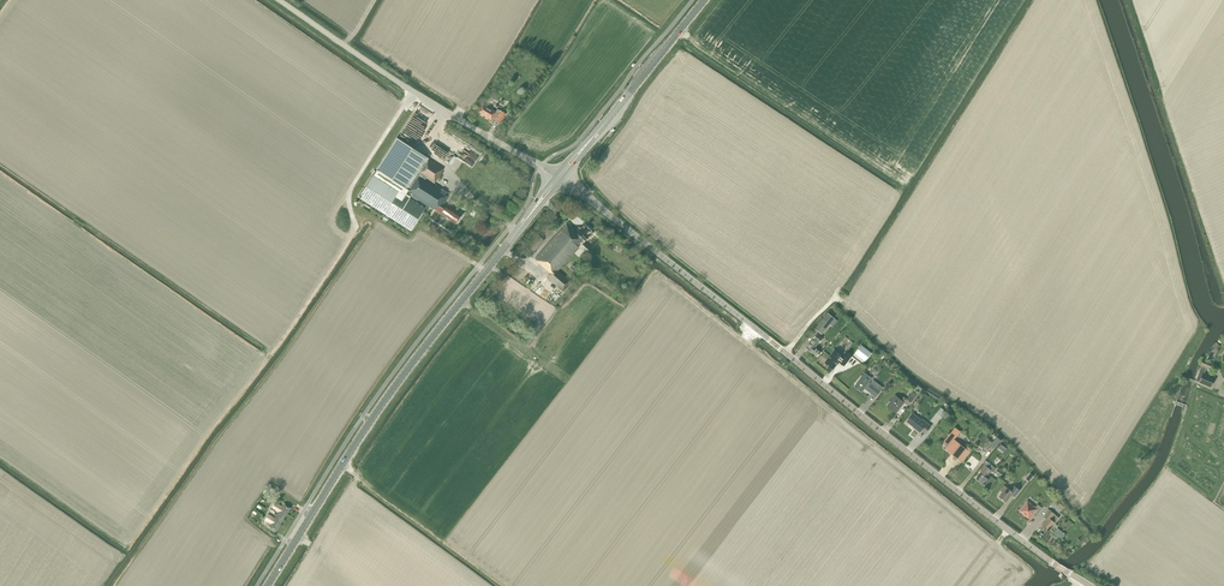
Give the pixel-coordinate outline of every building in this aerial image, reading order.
[(497,109),(495,112),(483,104),(478,112),(491,120),(492,117),(495,119),(495,120),(500,123),(506,114),(501,111),(500,111),(497,109)] [(434,210),(434,209),(456,224),(462,216),(444,204),(447,200),(446,199),(449,194),(428,181),(429,180),(434,184),(442,172),(441,172),(444,168),(397,138),(376,169),(377,170),(374,176),(373,175),(359,196),(411,230),(425,208),(416,203),(418,200),(434,210)] [(570,282),(558,271),(578,247),(577,246),(583,239),(585,241),(589,236),(591,237),(593,234),(592,232),(591,231),(591,230),(585,224),(580,229),(579,228),(576,233),(566,224),(535,259),(551,273),(547,277),(562,291),(570,282)] [(531,256),(544,240),(537,234),(524,250),(531,256)] [(828,313),(823,319),(815,329),(822,334),(835,319),(828,313)] [(813,339),(806,348),(812,352),(817,357),(821,352),(816,347),(818,344),(823,338),(818,333),(813,339)] [(1220,346),(1216,342),(1212,346),(1216,350),(1220,346)] [(835,350),(831,355),(825,363),(833,369),(839,362),(844,366),(852,356),(846,352),(842,356),(835,350)] [(1196,381),(1199,382),(1211,387),(1215,378),(1204,374),(1207,368),(1209,369),(1212,362),(1203,359),(1200,366),(1202,366),(1196,381)] [(867,389),(876,397),(880,391),(883,388),(873,380),(870,384),(869,383),(872,378),(865,373),(855,386),(862,391),(865,387),(867,388),(867,389)] [(904,397),(902,400),(895,395),(887,406),(896,413),(905,401),(910,404),(917,395),(913,392),(907,399),(904,397)] [(907,421),(913,426),(913,427),(920,433),(922,431),(925,434),(931,426),(922,420),(922,421),(913,414),(907,421)] [(955,456),(954,458),(954,460),(956,460),(957,459),(962,462),(970,452),(955,439),(961,432),(955,427),(950,434),(948,434),(948,436),(944,441),(948,445),(945,449),(955,456)] [(986,451),(992,443),(987,438),(980,446),(986,451)] [(985,465),(991,471),(992,470),(993,471),(996,468),(985,460),(982,463),(985,465)] [(981,472),(976,478),(985,485),(990,478),(987,476),(991,471),(985,465),(981,471),(981,472)] [(1000,477),(1004,473),(998,469),(995,473),(1000,477)] [(1007,487),(1007,488),(1004,486),(1000,490),(1003,492),(999,497),(1006,502),(1012,494),(1015,497),(1020,490),(1015,486),(1011,491),(1007,487)] [(1055,499),(1050,505),(1059,512),(1064,506),(1055,499)] [(1020,511),(1029,519),(1034,512),(1037,515),(1042,508),(1038,504),(1035,508),(1027,501),(1020,511)] [(284,503),(282,506),(276,502),(274,505),(287,513),(291,508),(284,503)] [(274,505),(272,508),(278,512),(276,515),(283,519),(287,513),(274,505)] [(1047,519),(1041,526),(1048,532),(1055,523),(1051,519),(1055,514),(1050,510),(1045,517),(1047,519)] [(276,515),(274,518),(268,514),(266,517),(280,525),(283,519),(276,515)] [(265,520),(271,524),(269,527),(276,531),(280,525),(266,517),(265,520)]
